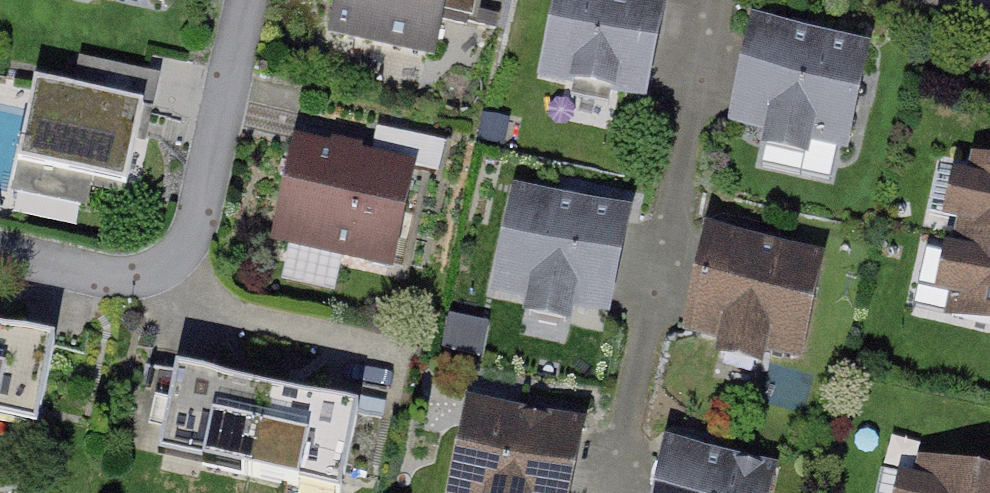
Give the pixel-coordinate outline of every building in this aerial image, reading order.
[(329,25),(434,48),(444,0),(335,0),(329,25)] [(533,66),(648,92),(669,0),(549,0),(533,66)] [(873,43),(749,17),(729,111),(853,137),(873,43)] [(142,105),(33,80),(17,152),(125,177),(142,105)] [(412,165),(291,141),(272,235),(392,260),(412,165)] [(962,171),(948,245),(989,253),(989,176),(962,171)] [(636,207),(514,185),(493,298),(615,321),(636,207)] [(832,255),(706,229),(685,328),(811,354),(832,255)] [(948,245),(934,320),(989,330),(989,253),(948,245)] [(0,324),(0,417),(36,425),(56,337),(0,324)] [(265,383),(175,364),(156,452),(247,471),(265,383)] [(357,402),(265,383),(247,471),(339,490),(357,402)] [(462,396),(440,492),(575,492),(590,424),(462,396)] [(669,439),(658,492),(768,492),(775,461),(669,439)] [(897,471),(893,492),(989,492),(989,490),(897,471)]
